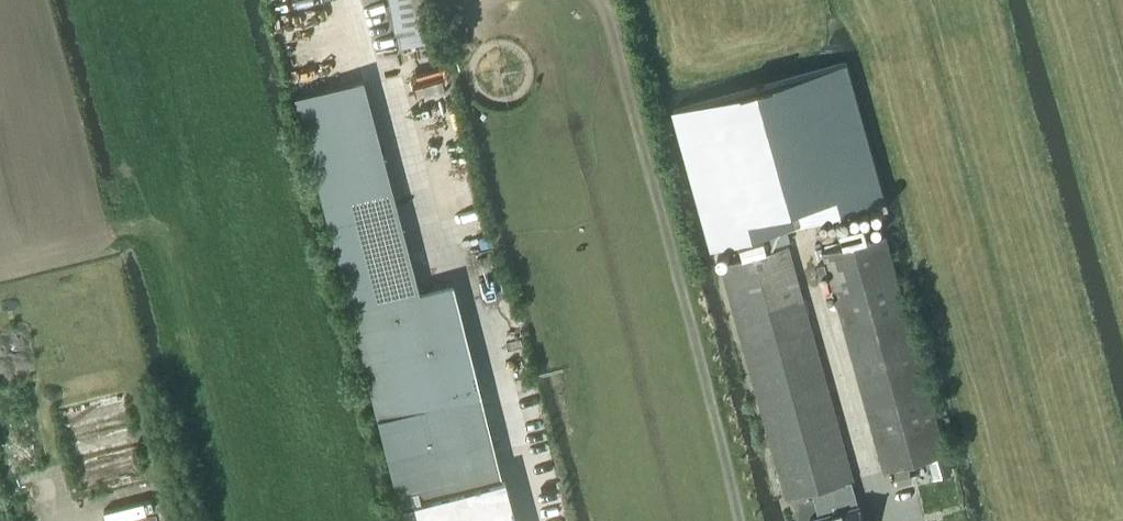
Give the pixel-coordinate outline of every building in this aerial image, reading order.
[(790,244),(768,250),(763,233),(770,231),(773,242),(790,236),(787,226),(885,198),(846,59),(672,108),(711,247),(740,238),(745,257),(722,263),(788,497),(813,490),(852,479),(855,478),(790,244)] [(947,453),(886,235),(825,252),(827,261),(830,271),(886,470),(947,453)] [(827,261),(817,264),(820,274),(830,271),(827,261)] [(350,308),(364,365),(399,502),(414,498),(419,520),(516,520),(514,515),(487,417),(453,282),(420,290),(350,308)] [(861,503),(859,503),(852,479),(813,490),(820,515),(809,518),(810,520),(865,520),(861,503)]
